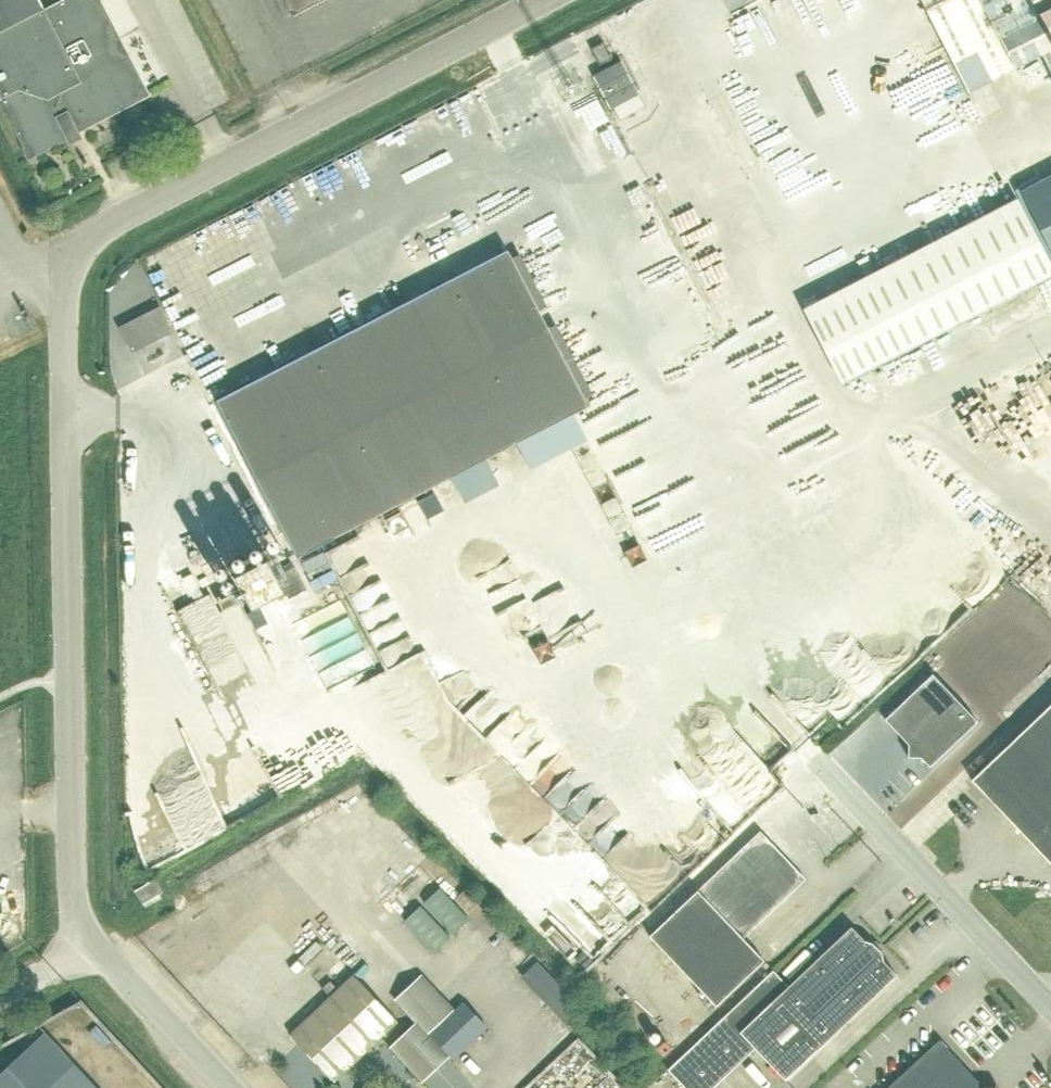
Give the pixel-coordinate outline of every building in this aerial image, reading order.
[(41,0),(0,0),(0,95),(2,99),(0,100),(30,158),(152,95),(103,0),(63,0),(46,9),(45,7),(41,0)] [(284,16),(290,13),(292,16),(323,0),(275,0),(284,16)] [(955,64),(978,52),(993,81),(1050,50),(1050,0),(922,0),(955,64)] [(605,44),(592,51),(600,68),(614,61),(605,44)] [(620,63),(592,77),(610,111),(638,96),(620,63)] [(1018,192),(1050,254),(1050,175),(1018,192)] [(1050,278),(1050,264),(1022,207),(808,318),(843,386),(1050,278)] [(509,252),(218,402),(298,558),(589,408),(589,407),(569,369),(509,252)] [(121,328),(133,352),(172,332),(160,309),(121,328)] [(624,402),(577,420),(586,443),(633,425),(624,402)] [(236,578),(253,611),(286,594),(289,600),(307,590),(295,566),(277,575),(269,560),(236,578)] [(203,561),(187,571),(205,599),(220,589),(203,561)] [(939,631),(930,614),(919,619),(905,592),(888,600),(912,645),(939,631)] [(207,685),(227,675),(208,640),(189,651),(207,685)] [(909,745),(908,758),(921,758),(930,767),(977,722),(933,675),(885,720),(909,745)] [(1004,750),(972,781),(1050,864),(1050,705),(1004,750)] [(272,762),(243,773),(251,795),(280,784),(272,762)] [(761,831),(697,891),(650,936),(717,1006),(765,960),(744,938),(806,879),(761,831)] [(157,879),(137,891),(144,904),(165,892),(157,879)] [(439,887),(423,902),(453,934),(469,919),(439,887)] [(404,920),(434,952),(450,937),(420,905),(404,920)] [(865,942),(851,927),(788,987),(773,971),(725,1016),(668,1070),(685,1087),(713,1087),(755,1048),(785,1080),(897,975),(883,961),(882,957),(881,954),(880,952),(873,945),(871,943),(868,942),(865,942)] [(398,1022),(353,974),(289,1035),(334,1083),(398,1022)] [(426,1034),(454,1008),(438,991),(423,975),(395,1001),(411,1017),(416,1023),(389,1048),(421,1081),(448,1056),(438,1046),(440,1044),(454,1059),(487,1027),(463,1002),(428,1036),(426,1034)] [(71,1064),(41,1032),(0,1069),(0,1087),(94,1087),(71,1064)] [(887,1087),(984,1087),(940,1039),(887,1087)]
